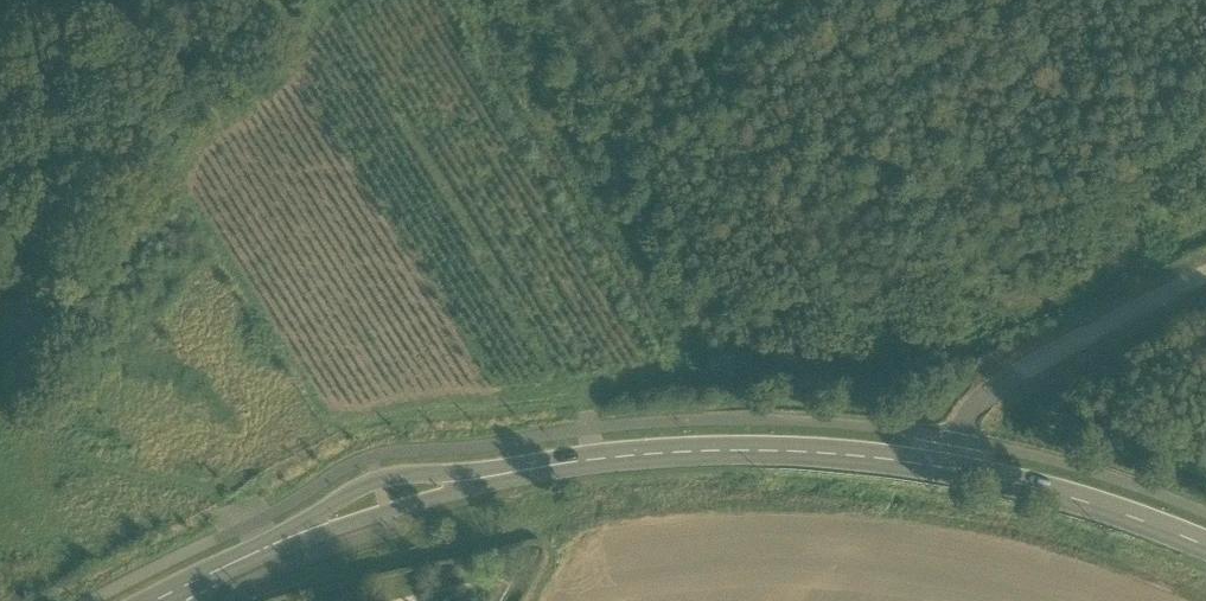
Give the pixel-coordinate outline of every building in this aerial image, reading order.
[(0,592),(0,600),(16,600),(0,592)]
